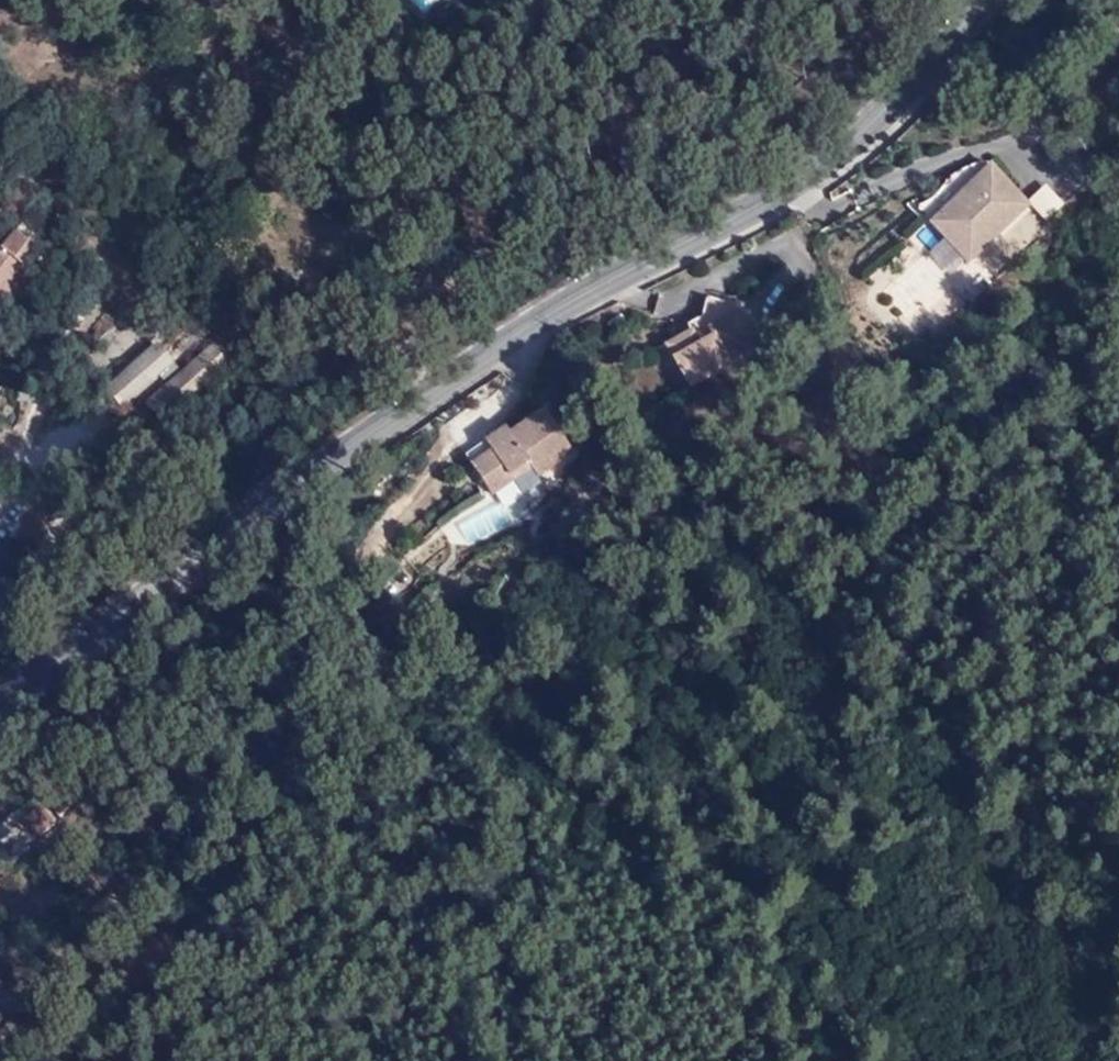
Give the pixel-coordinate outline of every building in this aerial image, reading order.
[(990,160),(931,218),(970,258),(1029,200),(990,160)] [(48,268),(18,240),(0,261),(0,315),(0,316),(27,285),(31,285),(48,268)] [(704,318),(666,340),(691,385),(732,361),(724,348),(755,330),(735,295),(710,290),(704,318)] [(175,375),(157,357),(104,400),(123,425),(175,375)] [(231,376),(216,358),(147,418),(161,437),(231,376)] [(505,425),(464,453),(492,492),(513,477),(510,472),(528,459),(532,465),(537,472),(573,448),(543,406),(509,430),(505,425)] [(528,459),(510,472),(513,477),(532,465),(528,459)] [(55,821),(41,804),(26,817),(40,833),(55,821)] [(0,861),(0,880),(9,872),(0,861)]
